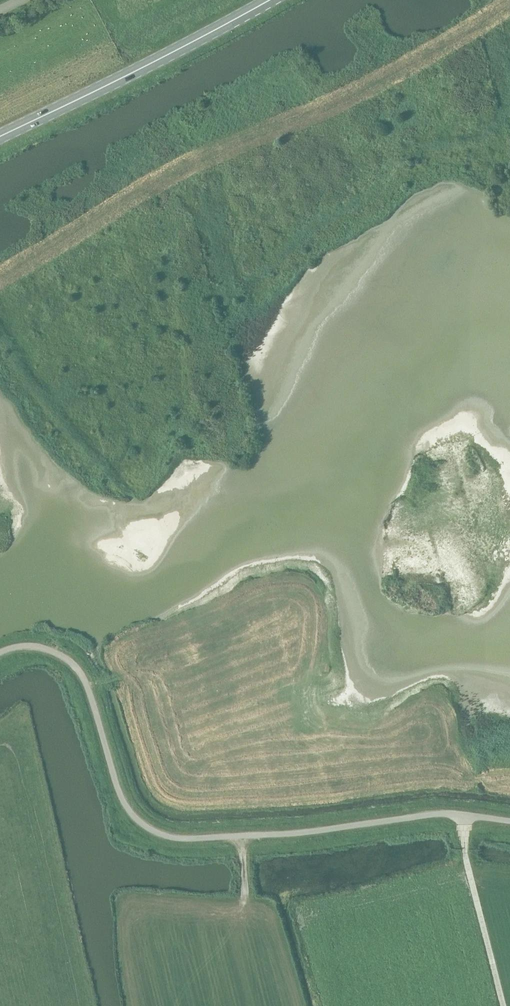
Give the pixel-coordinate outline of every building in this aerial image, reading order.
[(216,951),(208,953),(210,960),(219,958),(216,951)]
